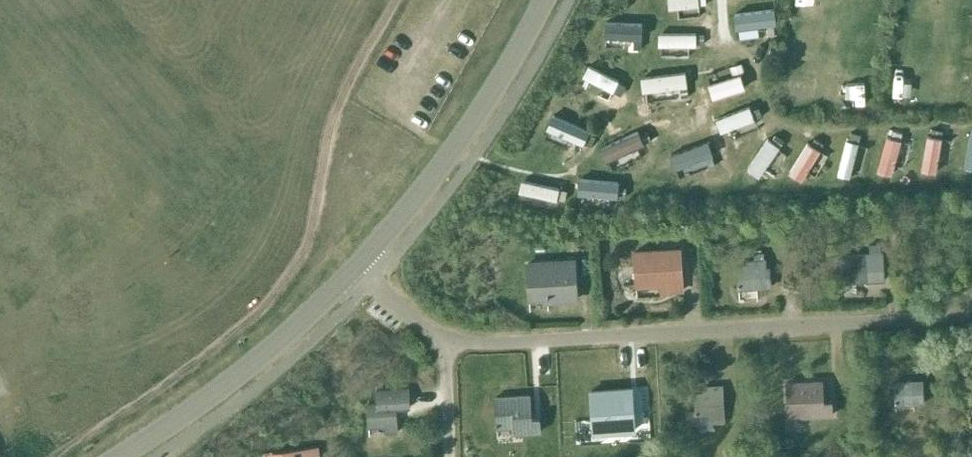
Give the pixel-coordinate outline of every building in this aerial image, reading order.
[(698,0),(668,0),(669,11),(699,8),(698,0)] [(776,26),(774,10),(734,16),(736,31),(776,26)] [(642,41),(642,25),(605,24),(604,40),(642,41)] [(696,48),(696,35),(658,35),(658,48),(696,48)] [(613,94),(619,83),(589,67),(583,78),(613,94)] [(687,88),(685,74),(641,79),(642,94),(687,88)] [(745,90),(740,76),(709,86),(713,100),(745,90)] [(755,122),(750,108),(716,121),(721,134),(755,122)] [(589,132),(552,117),(546,131),(583,147),(589,132)] [(644,146),(638,133),(599,151),(605,163),(644,146)] [(893,178),(902,143),(887,139),(878,174),(893,178)] [(937,176),(943,141),(928,139),(922,173),(937,176)] [(779,149),(768,141),(747,171),(759,179),(779,149)] [(850,180),(859,145),(846,142),(838,177),(850,180)] [(713,158),(708,144),(670,157),(675,171),(713,158)] [(802,183),(820,153),(807,145),(789,175),(802,183)] [(577,196),(617,200),(619,184),(579,181),(577,196)] [(557,202),(559,191),(521,182),(519,194),(557,202)] [(882,244),(870,244),(870,252),(882,251),(882,244)] [(683,290),(680,248),(634,251),(636,285),(660,284),(661,291),(683,290)] [(870,252),(865,252),(847,253),(847,258),(838,259),(839,282),(884,279),(883,251),(882,251),(870,252)] [(739,288),(770,286),(769,266),(765,266),(765,258),(763,258),(763,252),(755,253),(755,259),(747,259),(747,264),(738,265),(739,288)] [(547,300),(577,298),(574,260),(527,263),(529,298),(547,297),(547,300)] [(822,380),(787,382),(788,416),(832,414),(832,400),(823,400),(822,380)] [(896,404),(923,402),(922,380),(894,381),(896,404)] [(724,421),(722,385),(704,386),(704,392),(695,392),(696,410),(687,410),(687,423),(697,423),(696,415),(709,414),(709,422),(724,421)] [(606,389),(591,390),(594,432),(634,429),(631,387),(606,389)] [(395,408),(409,407),(408,388),(376,390),(377,403),(367,404),(369,426),(387,425),(387,432),(397,432),(395,408)] [(530,394),(475,398),(478,435),(540,431),(540,416),(531,417),(531,412),(530,394)] [(317,446),(272,452),(273,456),(311,456),(319,455),(317,446)]
